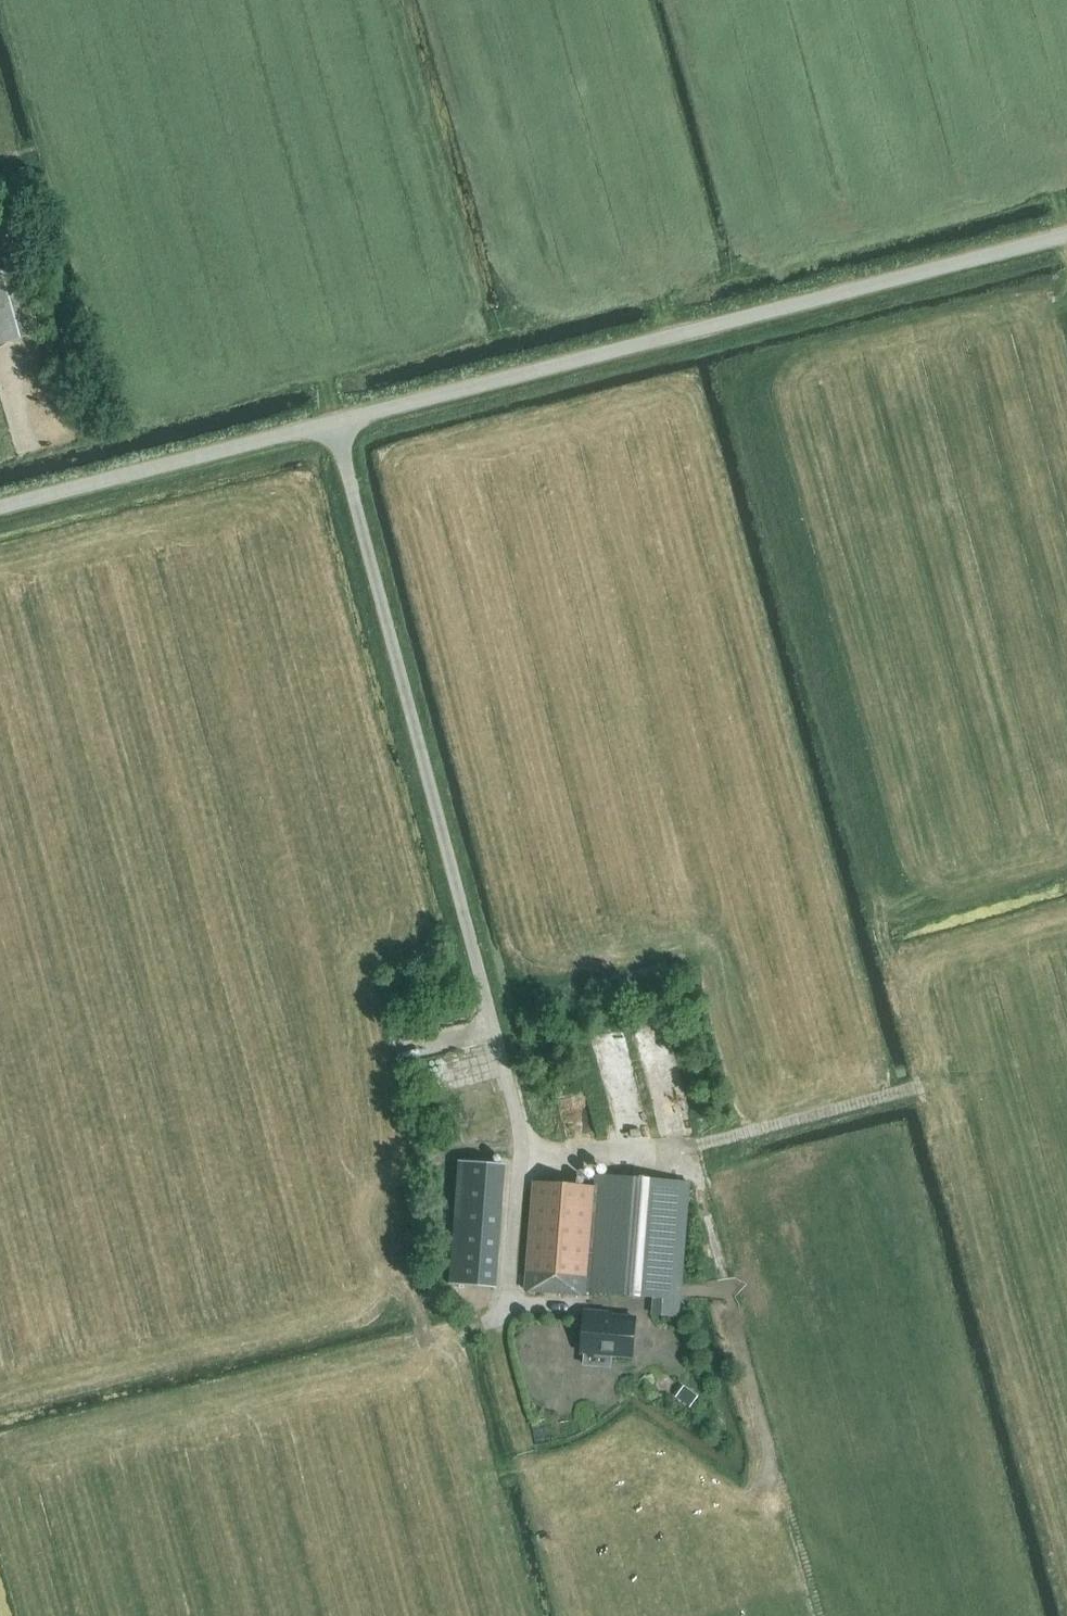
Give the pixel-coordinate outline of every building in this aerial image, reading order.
[(29,265),(2,272),(2,271),(0,271),(0,344),(48,330),(29,265)] [(615,1064),(632,1063),(631,1038),(614,1039),(615,1064)] [(497,1287),(506,1166),(458,1162),(449,1284),(497,1287)] [(678,1319),(690,1185),(597,1176),(596,1188),(535,1182),(525,1291),(577,1296),(577,1292),(653,1299),(652,1317),(678,1319)] [(629,1357),(632,1321),(606,1318),(606,1316),(584,1314),(581,1353),(629,1357)] [(689,1407),(696,1398),(687,1391),(680,1400),(689,1407)]
